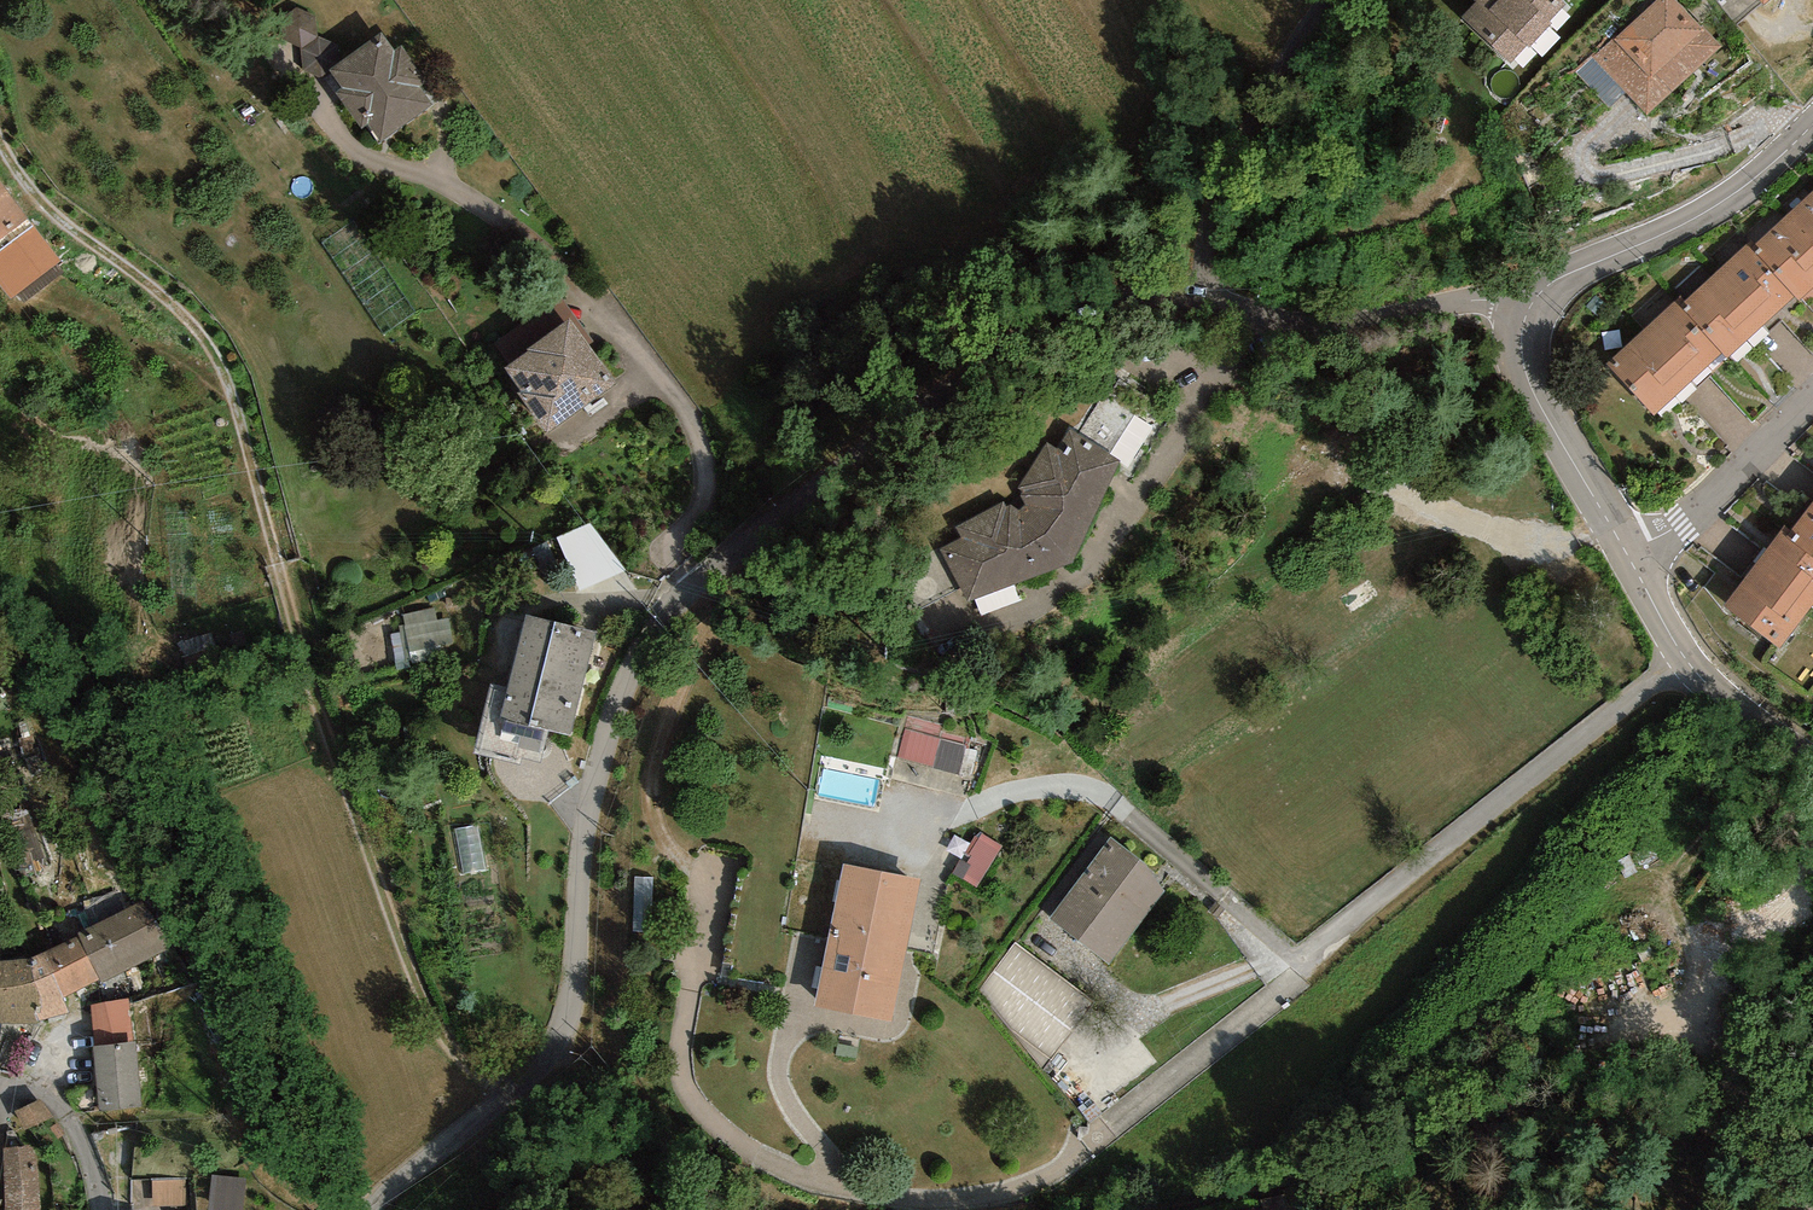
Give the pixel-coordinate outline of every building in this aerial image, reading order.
[(1541,0),(1480,0),(1456,26),(1504,69),(1555,13),(1541,0)] [(1755,16),(1776,0),(1743,0),(1755,16)] [(1662,1),(1589,72),(1644,128),(1717,57),(1662,1)] [(390,34),(328,73),(375,148),(438,110),(390,34)] [(62,266),(0,183),(0,295),(8,306),(62,266)] [(1607,371),(1657,427),(1812,290),(1812,191),(1607,371)] [(561,325),(494,375),(544,442),(611,393),(561,325)] [(1011,511),(933,542),(961,612),(1064,571),(1119,470),(1054,434),(1011,511)] [(1720,624),(1775,669),(1812,622),(1812,510),(1720,624)] [(583,596),(624,578),(599,521),(558,539),(583,596)] [(403,661),(453,653),(445,604),(396,612),(403,661)] [(590,644),(520,628),(496,731),(566,747),(590,644)] [(962,771),(965,750),(912,742),(909,764),(962,771)] [(985,889),(1000,845),(978,837),(963,882),(985,889)] [(1135,865),(1103,842),(1041,931),(1073,953),(1135,865)] [(837,875),(805,1016),(882,1033),(913,892),(837,875)] [(0,966),(0,1027),(35,1028),(134,980),(107,923),(17,966),(0,966)] [(973,1001),(1057,1056),(1098,993),(1014,939),(973,1001)] [(96,1044),(100,1107),(145,1104),(141,1041),(96,1044)] [(8,1157),(4,1209),(49,1209),(52,1160),(8,1157)] [(188,1173),(153,1176),(155,1204),(190,1202),(188,1173)] [(248,1176),(215,1176),(215,1209),(247,1209),(248,1176)]
